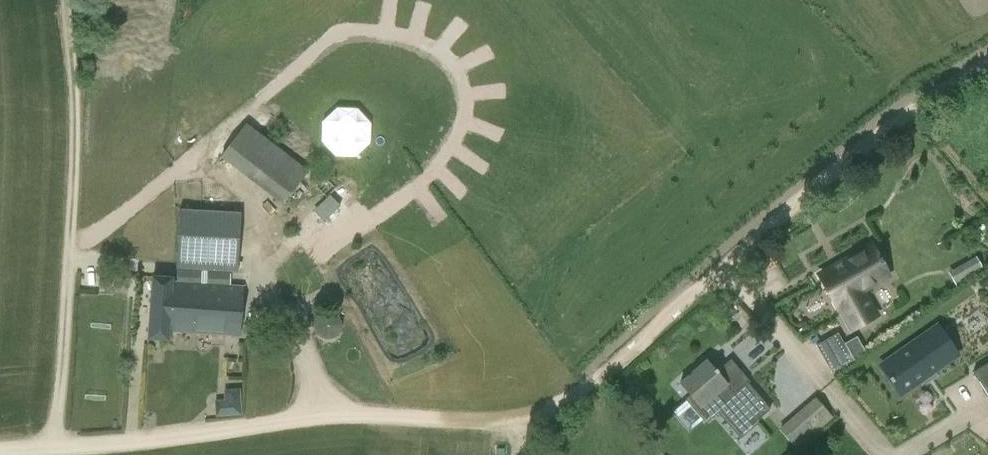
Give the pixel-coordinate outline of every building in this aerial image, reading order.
[(220,156),(283,204),(309,171),(246,122),(220,156)] [(330,194),(313,210),(323,221),(340,205),(330,194)] [(175,282),(172,282),(172,276),(152,275),(148,338),(169,339),(169,331),(241,336),(243,285),(198,282),(199,269),(238,272),(241,210),(180,206),(175,282)] [(837,303),(852,328),(876,315),(861,289),(887,275),(881,263),(882,262),(880,258),(878,259),(871,246),(820,275),(836,304),(837,303)] [(945,277),(953,288),(981,270),(973,258),(945,277)] [(977,280),(982,287),(987,283),(987,273),(977,280)] [(891,351),(910,383),(930,371),(933,376),(949,366),(946,361),(970,347),(951,315),(891,351)] [(741,316),(733,323),(738,329),(746,322),(741,316)] [(856,336),(843,344),(852,359),(865,351),(856,336)] [(730,360),(715,373),(705,360),(680,382),(689,392),(684,397),(705,421),(717,410),(741,437),(760,421),(758,419),(770,409),(746,382),(748,381),(730,360)] [(935,393),(948,414),(984,392),(987,398),(987,361),(935,393)] [(228,399),(219,399),(220,416),(246,415),(245,387),(227,388),(228,399)] [(792,449),(828,416),(809,395),(773,428),(792,449)]
